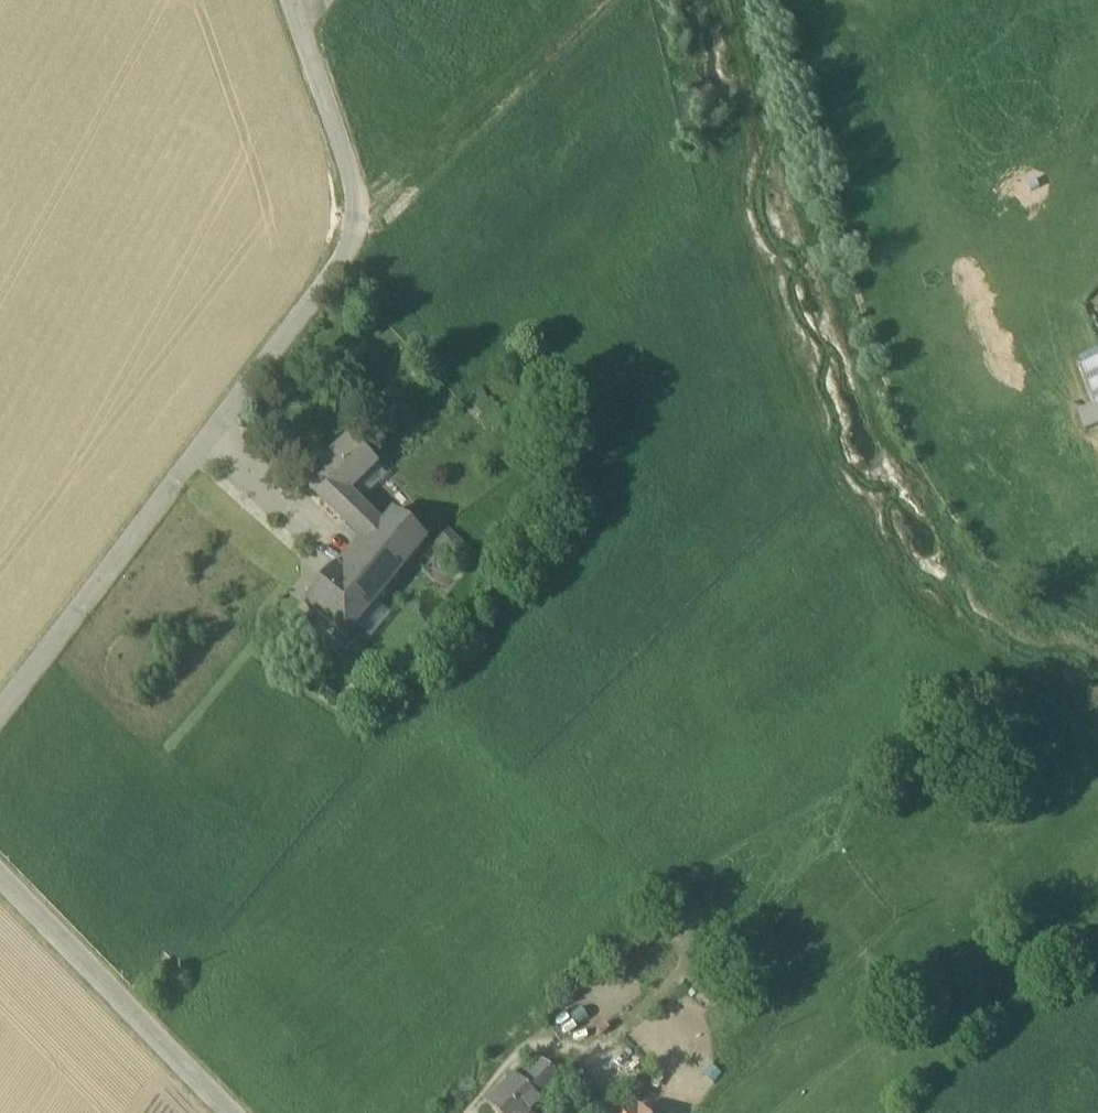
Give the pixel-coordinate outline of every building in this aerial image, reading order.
[(1080,367),(1097,411),(1097,360),(1080,367)] [(351,439),(303,485),(340,521),(359,503),(350,494),(378,466),(351,439)] [(393,513),(344,574),(336,568),(304,606),(347,641),(428,542),(393,513)] [(473,566),(442,538),(433,549),(463,577),(473,566)] [(585,1055),(562,1032),(548,1046),(571,1069),(585,1055)] [(488,1107),(494,1112),(527,1112),(558,1082),(571,1069),(548,1046),(488,1107)] [(585,1055),(571,1069),(558,1082),(590,1112),(636,1112),(640,1109),(624,1093),(585,1055)] [(653,1103),(633,1084),(624,1093),(640,1109),(643,1112),(653,1103)]
